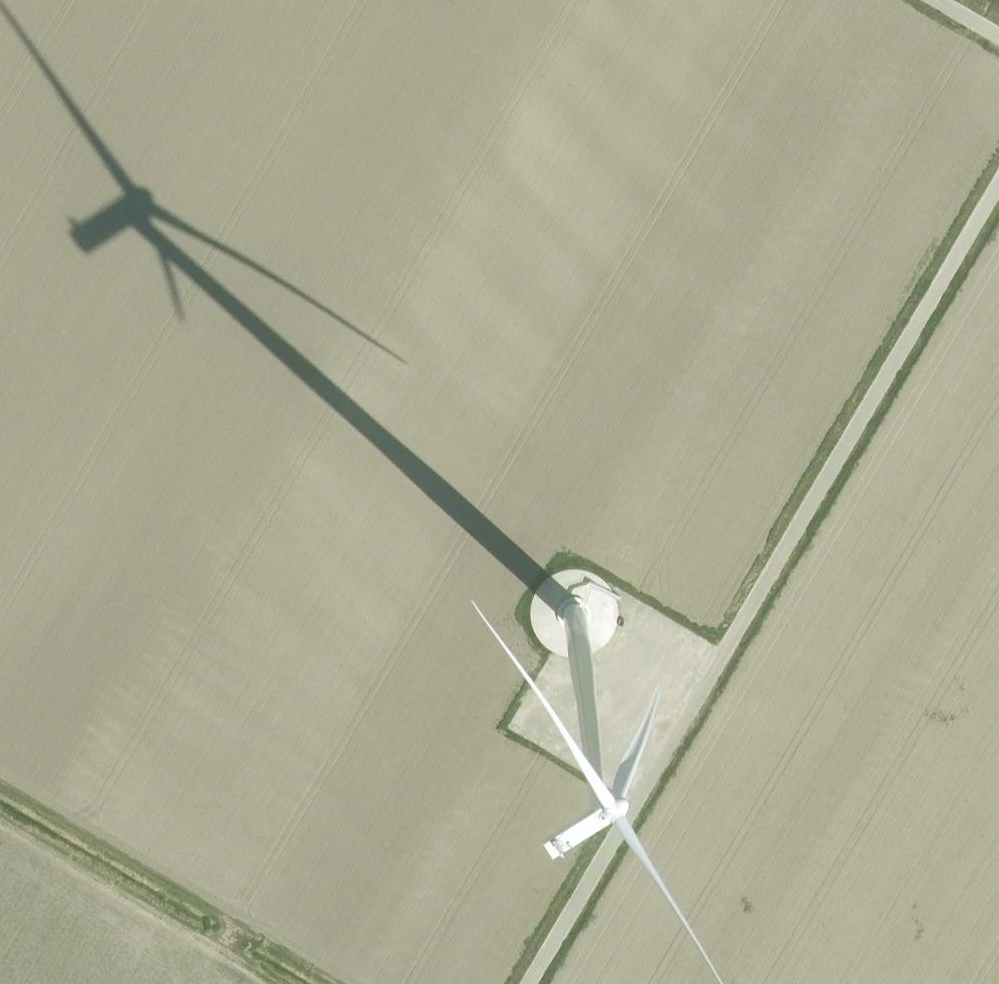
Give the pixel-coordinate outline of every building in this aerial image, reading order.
[(586,616),(586,614),(586,612),(586,610),(585,608),(584,607),(583,605),(581,604),(580,603),(578,602),(576,602),(574,602),(572,602),(570,602),(569,603),(567,604),(565,605),(564,607),(563,608),(563,610),(562,612),(562,614),(562,616),(563,618),(563,619),(564,621),(565,623),(567,624),(569,625),(570,625),(572,626),(574,626),(576,626),(578,626),(580,625),(581,624),(583,623),(584,621),(585,619),(586,618),(586,616)]
